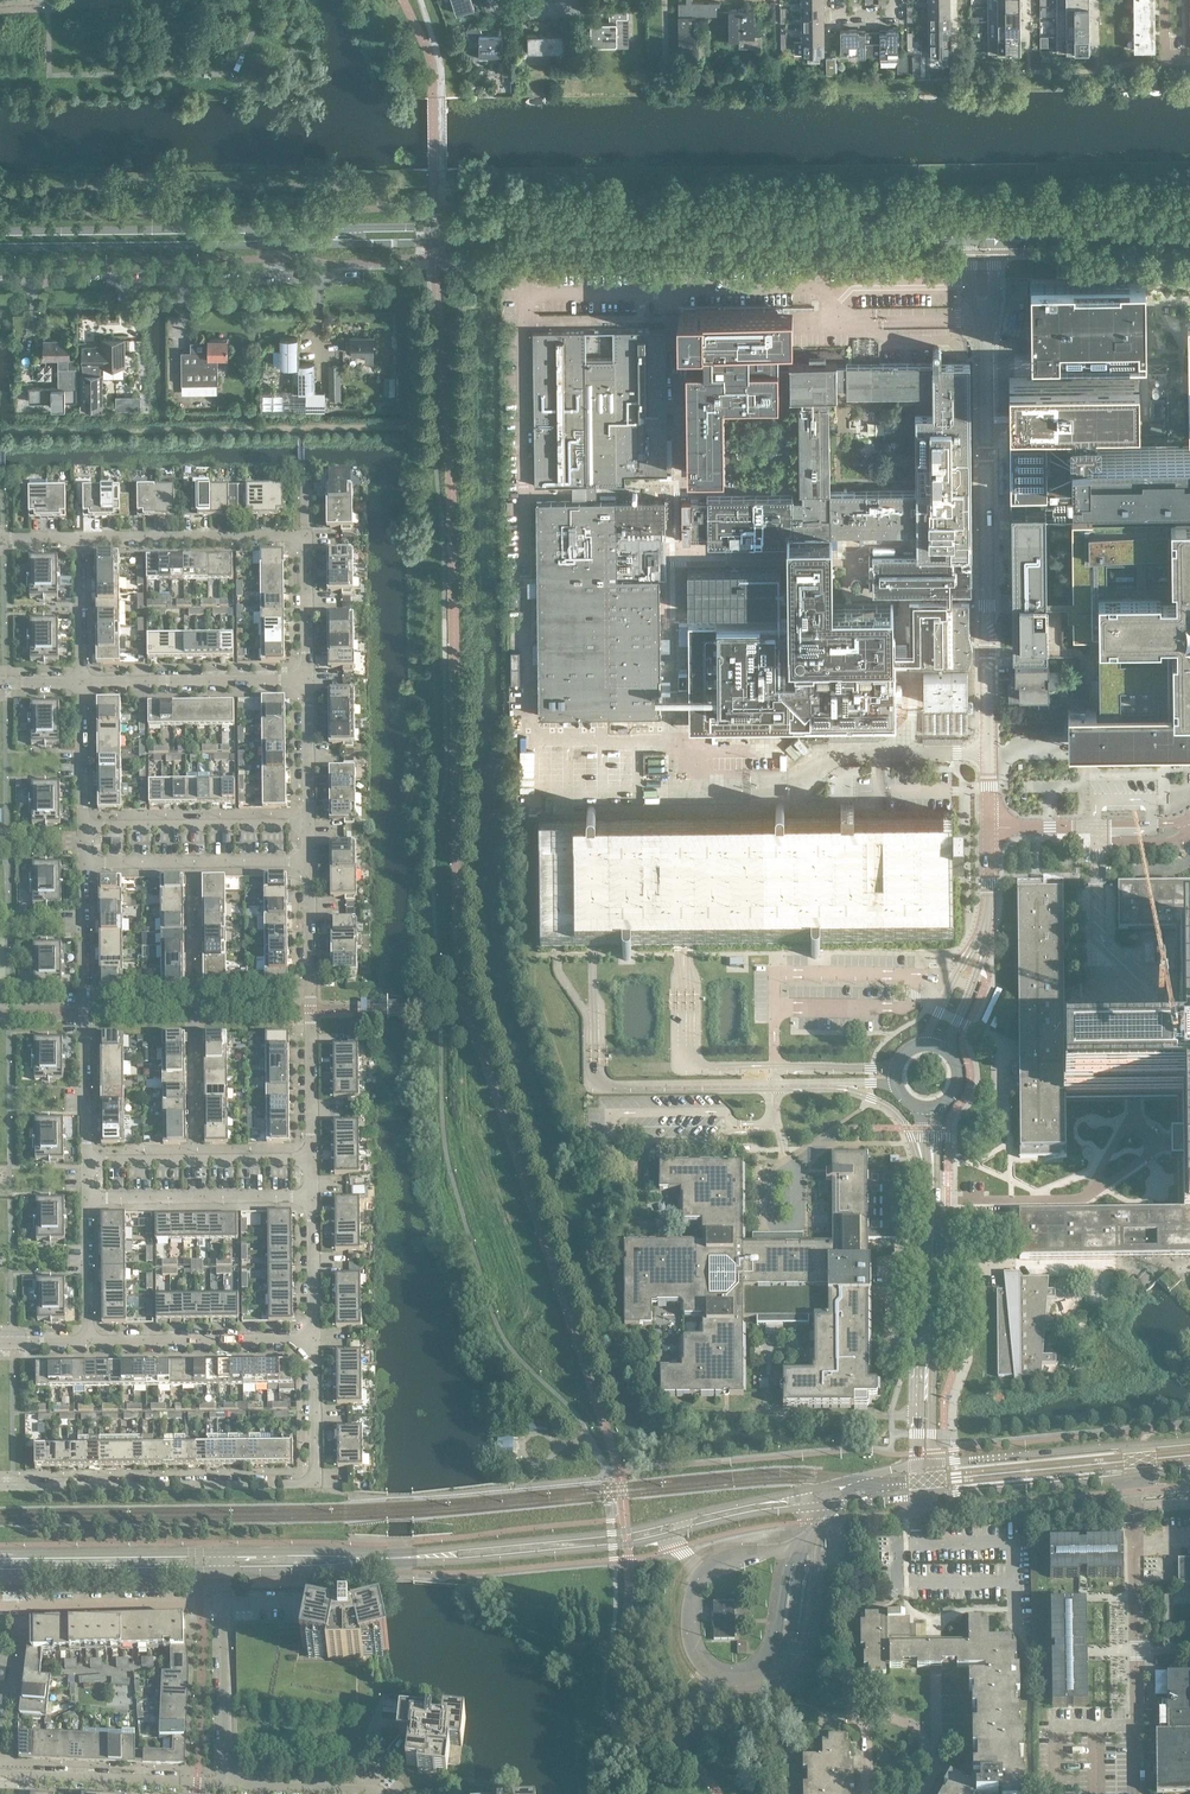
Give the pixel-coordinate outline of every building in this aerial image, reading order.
[(472,0),(453,0),(457,13),(475,7),(472,0)] [(686,2),(678,2),(679,53),(696,53),(695,15),(729,14),(729,39),(743,38),(743,45),(762,45),(762,34),(755,34),(755,9),(729,9),(729,10),(720,10),(720,1),(692,2),(692,0),(686,0),(686,2)] [(950,0),(932,0),(928,0),(928,13),(950,13),(950,0)] [(1154,10),(1154,0),(1134,0),(1134,30),(1154,30),(1154,10)] [(823,14),(823,1),(802,1),(802,14),(823,14)] [(1056,5),(1056,20),(1090,20),(1089,5),(1056,5)] [(1010,6),(988,6),(988,21),(1021,21),(1021,6),(1015,6),(1010,6)] [(628,43),(628,8),(609,8),(609,21),(591,21),(591,24),(581,24),(581,37),(591,37),(591,43),(619,43),(619,46),(627,46),(627,43),(628,43)] [(950,25),(950,16),(950,13),(928,13),(928,26),(950,25)] [(823,27),(823,14),(802,14),(802,27),(823,27)] [(1056,20),(1056,35),(1090,35),(1090,20),(1056,20)] [(988,21),(988,36),(1021,36),(1021,21),(988,21)] [(502,54),(502,35),(480,35),(480,33),(482,32),(479,25),(466,29),(469,41),(475,41),(475,39),(479,39),(479,58),(488,58),(488,54),(502,54)] [(950,38),(950,25),(928,26),(929,38),(950,38)] [(824,40),(823,27),(802,27),(802,40),(824,40)] [(898,54),(898,28),(886,29),(886,31),(872,31),(873,55),(898,54)] [(873,55),(872,31),(859,31),(859,29),(840,29),(841,54),(848,54),(848,50),(858,50),(858,55),(873,55)] [(1154,49),(1154,35),(1154,30),(1134,30),(1134,49),(1154,49)] [(564,33),(527,33),(527,54),(545,54),(545,59),(566,59),(566,72),(582,72),(581,45),(576,45),(576,47),(564,47),(564,33)] [(1057,35),(1057,51),(1090,51),(1090,35),(1057,35)] [(988,36),(988,52),(1021,51),(1021,36),(988,36)] [(950,52),(950,38),(929,38),(929,52),(950,52)] [(824,53),(824,40),(802,40),(802,53),(824,53)] [(907,54),(898,54),(898,61),(898,71),(908,71),(907,54)] [(921,66),(921,55),(912,55),(912,66),(921,66)] [(826,58),(827,74),(836,74),(836,57),(826,58)] [(1031,353),(1031,354),(1146,353),(1145,308),(1145,297),(1145,284),(1145,280),(1140,280),(1034,281),(1031,281),(1031,327),(1031,341),(1031,353)] [(504,304),(517,304),(517,292),(503,293),(504,304)] [(779,399),(779,390),(779,367),(779,362),(778,362),(778,340),(793,340),(793,307),(790,307),(785,307),(780,307),(775,307),(726,308),(680,308),(680,312),(680,341),(687,342),(687,363),(686,363),(688,472),(725,472),(724,399),(779,399)] [(1187,316),(1188,446),(1090,447),(1089,441),(1100,441),(1100,422),(1139,422),(1138,377),(1009,379),(1010,427),(1011,489),(1011,504),(1011,515),(1045,515),(1073,515),(1074,590),(1046,590),(1046,596),(1067,596),(1067,609),(1073,609),(1074,631),(1099,631),(1099,636),(1093,636),(1091,636),(1091,653),(1093,653),(1099,653),(1100,707),(1068,708),(1069,746),(1189,745),(1189,316),(1187,316)] [(666,474),(665,345),(664,330),(656,330),(646,330),(614,330),(614,357),(586,357),(586,330),(538,331),(535,331),(535,335),(535,406),(536,481),(536,485),(556,485),(558,490),(563,490),(564,485),(625,484),(625,475),(666,474)] [(315,391),(315,363),(300,363),(299,352),(299,351),(299,350),(298,349),(298,337),(280,337),(280,350),(274,350),(274,372),(281,372),(281,375),(293,375),(293,390),(261,390),(261,411),(325,411),(325,391),(315,391)] [(374,360),(373,337),(351,337),(351,353),(366,353),(366,360),(374,360)] [(218,384),(218,357),(228,357),(228,338),(209,338),(209,351),(182,351),(182,384),(218,384)] [(77,388),(77,368),(68,368),(68,359),(70,359),(70,339),(44,340),(45,352),(44,352),(44,354),(45,354),(45,359),(58,359),(59,388),(51,388),(52,399),(52,408),(66,408),(66,388),(77,388)] [(101,406),(101,365),(103,365),(103,366),(124,366),(124,365),(123,340),(124,340),(124,339),(103,339),(103,340),(103,348),(99,348),(99,347),(83,347),(84,406),(83,407),(102,407),(102,406),(101,406)] [(919,555),(972,554),(972,538),(972,534),(970,360),(968,360),(941,360),(941,350),(941,349),(941,348),(940,347),(939,346),(938,346),(938,345),(937,345),(936,346),(935,346),(934,346),(934,347),(933,347),(933,348),(933,349),(933,363),(932,363),(932,362),(879,363),(852,363),(846,363),(846,364),(837,364),(837,361),(826,361),(826,355),(809,355),(809,361),(788,362),(788,363),(790,363),(790,366),(779,367),(779,390),(790,390),(790,396),(788,396),(788,397),(801,397),(801,406),(798,406),(799,492),(802,492),(802,498),(793,499),(793,495),(707,496),(707,501),(689,502),(690,539),(707,539),(707,545),(788,543),(788,533),(792,533),(831,533),(918,532),(919,539),(919,555)] [(38,378),(53,379),(53,364),(38,363),(38,378)] [(341,399),(340,366),(329,366),(330,399),(341,399)] [(394,396),(395,378),(385,378),(385,395),(394,396)] [(131,405),(131,396),(119,396),(119,405),(131,405)] [(353,501),(353,488),(351,488),(351,484),(341,484),(341,488),(334,488),(326,488),(326,492),(327,502),(353,501)] [(265,516),(265,486),(238,487),(238,517),(265,516)] [(283,512),(283,486),(265,486),(265,516),(278,516),(278,512),(283,512)] [(175,513),(174,487),(156,488),(156,518),(169,517),(169,513),(175,513)] [(211,517),(210,487),(183,487),(183,517),(211,517)] [(229,513),(229,487),(210,487),(211,517),(224,517),(223,513),(229,513)] [(102,518),(102,488),(83,488),(84,514),(89,514),(89,518),(102,518)] [(129,518),(129,496),(120,496),(120,488),(102,488),(102,518),(129,518)] [(156,518),(156,488),(138,488),(138,514),(143,514),(143,518),(156,518)] [(48,519),(47,489),(29,489),(29,515),(35,515),(35,519),(48,519)] [(66,514),(66,489),(47,489),(48,519),(61,519),(61,515),(66,514)] [(671,536),(671,499),(666,499),(537,500),(539,712),(539,714),(539,715),(608,714),(661,714),(659,577),(666,577),(666,536),(671,536)] [(353,514),(353,501),(327,502),(327,514),(353,514)] [(1045,503),(1011,504),(1011,515),(1012,646),(1047,646),(1046,596),(1046,590),(1045,515),(1045,503)] [(353,528),(353,514),(327,514),(327,528),(341,528),(341,532),(351,532),(351,528),(353,528)] [(792,533),(788,533),(788,543),(788,552),(788,622),(789,622),(790,622),(790,657),(895,656),(895,653),(895,645),(895,601),(892,601),(832,602),(831,551),(831,533),(792,533)] [(353,565),(353,551),(352,551),(352,547),(342,547),(342,552),(327,552),(327,565),(353,565)] [(284,565),(284,552),(260,552),(260,565),(284,565)] [(119,567),(119,554),(96,554),(96,567),(119,567)] [(972,588),(972,554),(919,555),(874,555),(874,558),(870,558),(870,587),(873,587),(873,592),(887,592),(887,595),(894,595),(894,592),(972,591),(972,588)] [(44,578),(44,555),(39,555),(39,558),(30,558),(30,579),(44,578)] [(58,578),(58,558),(49,558),(49,555),(44,555),(44,578),(58,578)] [(184,581),(184,557),(172,558),(172,581),(184,581)] [(196,581),(196,557),(184,557),(184,581),(196,581)] [(208,581),(208,557),(196,557),(196,581),(208,581)] [(220,581),(220,557),(208,557),(208,581),(220,581)] [(233,580),(233,557),(220,557),(220,581),(233,580)] [(160,581),(159,558),(147,558),(147,581),(160,581)] [(172,581),(172,558),(159,558),(160,581),(172,581)] [(284,577),(284,565),(260,565),(261,577),(284,577)] [(354,578),(353,565),(327,565),(327,578),(354,578)] [(119,579),(119,567),(96,567),(96,579),(119,579)] [(781,567),(688,568),(688,611),(781,610),(781,567)] [(284,589),(284,577),(261,577),(261,589),(284,589)] [(44,602),(44,578),(30,579),(30,599),(39,599),(40,602),(44,602)] [(58,599),(58,578),(44,578),(44,602),(49,602),(49,599),(58,599)] [(354,591),(354,578),(327,578),(327,582),(328,591),(342,591),(342,596),(352,595),(352,591),(354,591)] [(119,591),(119,579),(96,579),(96,591),(119,591)] [(284,601),(284,589),(261,589),(261,601),(284,601)] [(520,604),(520,590),(508,590),(508,604),(520,604)] [(120,603),(119,591),(96,591),(96,603),(120,603)] [(970,631),(970,629),(969,599),(907,599),(908,645),(908,653),(908,663),(967,663),(970,663),(968,657),(969,655),(970,654),(971,652),(972,650),(972,648),(972,646),(973,644),(973,642),(973,640),(973,638),(972,637),(972,636),(972,635),(971,633),(970,631)] [(285,613),(284,601),(261,601),(261,614),(285,613)] [(120,615),(120,603),(96,603),(96,615),(120,615)] [(354,628),(354,615),(352,615),(352,611),(342,611),(342,615),(328,615),(328,629),(354,628)] [(285,625),(285,613),(261,614),(261,626),(285,625)] [(120,627),(120,615),(96,615),(96,627),(120,627)] [(45,641),(44,617),(40,617),(40,620),(30,621),(31,641),(45,641)] [(59,641),(59,620),(49,620),(49,617),(44,617),(45,641),(59,641)] [(679,672),(679,678),(679,685),(687,685),(687,679),(689,679),(689,729),(748,728),(896,727),(896,699),(895,656),(790,657),(790,622),(789,622),(788,622),(691,622),(688,622),(688,623),(679,623),(679,638),(689,638),(689,672),(679,672)] [(285,638),(285,625),(261,626),(261,638),(285,638)] [(120,639),(120,627),(96,627),(97,640),(120,639)] [(354,641),(354,628),(328,629),(328,642),(354,641)] [(209,659),(209,635),(197,636),(197,659),(209,659)] [(221,659),(221,635),(209,635),(209,659),(221,659)] [(234,659),(234,635),(221,635),(221,659),(234,659)] [(161,659),(160,636),(148,636),(148,660),(161,659)] [(173,659),(172,636),(160,636),(161,659),(173,659)] [(185,659),(185,636),(172,636),(173,659),(185,659)] [(197,659),(197,636),(185,636),(185,659),(197,659)] [(285,650),(285,638),(261,638),(261,650),(285,650)] [(120,651),(120,639),(97,640),(97,652),(120,651)] [(45,665),(45,641),(31,641),(31,662),(40,662),(40,665),(45,665)] [(59,662),(59,641),(45,641),(45,665),(50,665),(50,662),(59,662)] [(354,654),(354,641),(328,642),(328,654),(354,654)] [(285,662),(285,650),(261,650),(262,663),(285,662)] [(120,664),(120,651),(97,652),(97,664),(120,664)] [(520,651),(511,651),(511,684),(520,684),(520,651)] [(354,668),(354,654),(328,654),(328,668),(343,668),(343,672),(353,672),(353,668),(354,668)] [(1049,692),(1049,678),(1057,678),(1057,659),(1015,660),(1015,670),(1011,670),(1011,677),(1013,677),(1013,681),(1008,681),(1009,698),(1020,698),(1020,693),(1049,692)] [(968,702),(967,672),(925,673),(925,702),(968,702)] [(355,705),(355,691),(353,691),(353,687),(343,687),(343,692),(329,692),(329,705),(355,705)] [(285,711),(285,698),(262,698),(262,711),(285,711)] [(121,712),(121,700),(97,700),(97,713),(121,712)] [(46,724),(45,701),(41,701),(41,704),(31,704),(31,724),(46,724)] [(60,724),(60,703),(50,704),(50,701),(45,701),(46,724),(60,724)] [(173,727),(173,703),(161,704),(161,727),(173,727)] [(186,727),(185,703),(173,703),(173,727),(186,727)] [(198,727),(197,703),(185,703),(186,727),(198,727)] [(210,727),(209,703),(197,703),(198,727),(210,727)] [(222,726),(222,703),(209,703),(210,727),(222,726)] [(235,726),(234,703),(222,703),(222,726),(235,726)] [(161,727),(161,704),(148,704),(149,727),(161,727)] [(355,718),(355,705),(329,705),(329,718),(355,718)] [(286,723),(285,711),(262,711),(262,723),(286,723)] [(121,725),(121,712),(97,713),(97,725),(121,725)] [(355,731),(355,718),(329,718),(329,731),(355,731)] [(286,735),(286,723),(262,723),(262,735),(286,735)] [(46,748),(46,724),(31,724),(32,745),(41,745),(41,748),(46,748)] [(60,745),(60,724),(46,724),(46,748),(51,748),(51,745),(60,745)] [(121,737),(121,725),(97,725),(98,737),(121,737)] [(355,744),(355,731),(329,731),(329,744),(344,744),(344,748),(354,748),(354,744),(355,744)] [(286,747),(286,735),(262,735),(262,747),(286,747)] [(121,749),(121,737),(98,737),(98,749),(121,749)] [(286,759),(286,747),(262,747),(263,759),(286,759)] [(121,761),(121,749),(98,749),(98,761),(121,761)] [(286,771),(286,759),(263,759),(263,772),(286,771)] [(121,773),(121,761),(98,761),(98,773),(121,773)] [(356,781),(356,768),(354,768),(354,764),(344,764),(344,768),(329,768),(329,782),(356,781)] [(286,783),(286,771),(263,772),(263,784),(286,783)] [(122,785),(121,773),(98,773),(98,785),(122,785)] [(46,804),(46,781),(41,781),(41,784),(32,784),(32,805),(46,804)] [(61,804),(60,784),(51,784),(51,781),(46,781),(46,804),(61,804)] [(198,805),(198,781),(186,782),(186,805),(198,805)] [(211,805),(210,781),(198,781),(198,805),(211,805)] [(223,805),(222,781),(210,781),(211,805),(223,805)] [(235,804),(235,781),(222,781),(223,805),(235,804)] [(356,794),(356,781),(329,782),(324,782),(324,785),(330,785),(330,794),(356,794)] [(162,805),(162,782),(149,782),(149,805),(162,805)] [(174,805),(174,782),(162,782),(162,805),(174,805)] [(186,805),(186,782),(174,782),(174,805),(186,805)] [(286,795),(286,783),(263,784),(263,796),(286,795)] [(122,797),(122,785),(98,785),(98,797),(122,797)] [(356,807),(356,794),(330,794),(330,804),(324,804),(324,807),(356,807)] [(287,808),(286,795),(263,796),(263,808),(287,808)] [(122,810),(122,797),(98,797),(98,810),(122,810)] [(585,818),(540,818),(541,902),(541,949),(592,949),(621,948),(623,948),(623,949),(623,953),(623,957),(623,958),(623,959),(624,959),(624,960),(625,960),(625,961),(626,961),(627,961),(628,961),(629,961),(630,960),(631,959),(631,958),(631,957),(631,953),(631,949),(694,948),(718,947),(810,946),(811,946),(811,947),(811,955),(811,956),(812,956),(812,957),(813,958),(814,959),(815,959),(816,959),(817,959),(818,959),(818,958),(819,958),(819,957),(820,957),(820,956),(820,955),(820,946),(953,945),(952,877),(956,877),(964,877),(964,857),(952,857),(952,852),(952,814),(854,815),(854,803),(841,803),(841,815),(832,815),(789,815),(786,815),(785,815),(785,807),(784,806),(784,805),(783,804),(782,803),(781,803),(780,803),(779,803),(778,803),(778,804),(777,804),(777,805),(776,805),(776,806),(776,807),(776,808),(776,815),(776,816),(763,816),(751,816),(620,817),(596,817),(596,809),(596,808),(595,807),(595,806),(594,806),(594,805),(593,805),(592,805),(591,805),(590,805),(589,805),(589,806),(588,806),(588,807),(587,808),(587,818),(585,818)] [(47,828),(46,804),(32,805),(32,825),(42,825),(42,828),(47,828)] [(61,825),(61,804),(46,804),(47,828),(51,828),(51,825),(61,825)] [(356,820),(356,807),(324,807),(324,811),(330,811),(330,821),(345,821),(345,825),(355,825),(355,820),(356,820)] [(121,848),(121,840),(112,840),(112,849),(121,848)] [(357,858),(356,844),(355,844),(355,840),(345,840),(345,844),(330,844),(330,858),(357,858)] [(357,870),(357,858),(330,858),(330,871),(357,870)] [(47,885),(47,861),(42,861),(42,864),(33,864),(33,885),(47,885)] [(61,884),(61,864),(52,864),(52,861),(47,861),(47,885),(61,884)] [(357,883),(357,870),(330,871),(331,884),(357,883)] [(226,891),(226,877),(203,877),(203,892),(226,891)] [(287,891),(287,877),(264,877),(264,891),(287,891)] [(122,893),(122,878),(99,879),(99,893),(122,893)] [(184,892),(184,878),(161,878),(161,892),(184,892)] [(1066,1100),(1065,1042),(1063,882),(1017,882),(1019,1062),(1012,1062),(1012,1071),(1013,1080),(1019,1080),(1020,1158),(1067,1158),(1066,1100)] [(1066,1100),(1178,1099),(1178,1126),(1171,1127),(1171,1142),(1171,1156),(1179,1155),(1179,1211),(1189,1211),(1189,882),(1118,883),(1119,929),(1176,929),(1177,1041),(1065,1042),(1066,1100)] [(357,897),(357,883),(331,884),(331,897),(345,897),(345,901),(355,901),(355,897),(357,897)] [(62,905),(61,884),(47,885),(47,908),(52,908),(52,905),(62,905)] [(47,908),(47,885),(33,885),(33,905),(43,905),(43,908),(47,908)] [(226,905),(226,891),(203,892),(203,905),(226,905)] [(288,904),(287,891),(264,891),(265,905),(288,904)] [(184,905),(184,892),(161,892),(161,906),(184,905)] [(122,906),(122,893),(99,893),(99,906),(122,906)] [(288,918),(288,904),(265,905),(265,918),(288,918)] [(184,919),(184,905),(161,906),(161,919),(184,919)] [(226,918),(226,905),(203,905),(203,919),(226,918)] [(123,920),(122,906),(99,906),(100,920),(123,920)] [(357,934),(357,921),(356,921),(356,916),(346,916),(346,921),(331,921),(331,934),(357,934)] [(226,932),(226,918),(203,919),(203,932),(226,932)] [(288,931),(288,918),(265,918),(265,932),(288,931)] [(184,932),(184,919),(161,919),(161,933),(184,932)] [(123,933),(123,920),(100,920),(100,933),(123,933)] [(288,945),(288,931),(265,932),(265,945),(288,945)] [(184,946),(184,932),(161,933),(161,946),(184,946)] [(226,946),(226,932),(203,932),(203,946),(226,946)] [(123,947),(123,933),(100,933),(100,947),(123,947)] [(357,947),(357,934),(331,934),(331,947),(357,947)] [(48,965),(48,941),(43,941),(43,944),(34,944),(34,965),(48,965)] [(62,965),(62,944),(53,944),(53,941),(48,941),(48,965),(62,965)] [(288,958),(288,945),(265,945),(265,959),(288,958)] [(185,960),(184,946),(161,946),(162,960),(185,960)] [(226,959),(226,946),(203,946),(203,959),(226,959)] [(123,960),(123,947),(100,947),(100,960),(123,960)] [(358,960),(357,947),(331,947),(331,960),(358,960)] [(288,972),(288,958),(265,959),(265,972),(288,972)] [(227,973),(226,959),(203,959),(204,973),(227,973)] [(123,974),(123,960),(100,960),(100,963),(100,974),(123,974)] [(185,973),(185,960),(162,960),(162,973),(185,973)] [(358,973),(358,960),(331,960),(332,973),(346,973),(346,978),(356,978),(356,973),(358,973)] [(48,988),(48,965),(34,965),(34,986),(44,986),(44,989),(48,988)] [(62,985),(62,965),(48,965),(48,988),(53,988),(53,985),(62,985)] [(288,986),(288,972),(265,972),(265,986),(288,986)] [(185,987),(185,973),(162,973),(162,987),(185,987)] [(227,987),(227,973),(204,973),(204,987),(227,987)] [(123,988),(123,974),(100,974),(100,988),(123,988)] [(227,1048),(227,1034),(204,1034),(204,1049),(227,1048)] [(289,1048),(289,1034),(266,1034),(266,1048),(289,1048)] [(124,1049),(124,1035),(101,1036),(101,1043),(101,1050),(124,1049)] [(186,1049),(185,1035),(162,1035),(163,1049),(186,1049)] [(49,1060),(49,1036),(44,1036),(44,1039),(35,1039),(35,1060),(49,1060)] [(63,1060),(63,1039),(54,1039),(54,1036),(49,1036),(49,1060),(63,1060)] [(359,1059),(358,1045),(333,1046),(334,1046),(330,1046),(330,1055),(331,1055),(331,1059),(359,1059)] [(228,1062),(227,1048),(204,1049),(205,1062),(228,1062)] [(289,1061),(289,1048),(266,1048),(266,1062),(289,1061)] [(124,1063),(124,1049),(101,1050),(101,1063),(124,1063)] [(186,1062),(186,1049),(163,1049),(163,1063),(186,1062)] [(359,1072),(359,1059),(331,1059),(331,1064),(330,1064),(330,1072),(359,1072)] [(49,1084),(49,1060),(35,1060),(35,1081),(45,1081),(45,1084),(49,1084)] [(63,1080),(63,1060),(49,1060),(49,1084),(54,1083),(54,1081),(63,1080)] [(289,1075),(289,1061),(266,1062),(266,1075),(289,1075)] [(186,1076),(186,1062),(163,1063),(163,1076),(186,1076)] [(228,1075),(228,1062),(205,1062),(205,1076),(228,1075)] [(124,1077),(124,1063),(101,1063),(101,1077),(124,1077)] [(359,1085),(359,1072),(330,1072),(331,1080),(331,1085),(359,1085)] [(228,1089),(228,1075),(205,1076),(205,1089),(228,1089)] [(289,1088),(289,1075),(266,1075),(266,1089),(289,1088)] [(186,1089),(186,1076),(163,1076),(163,1090),(186,1089)] [(124,1090),(124,1077),(101,1077),(101,1090),(124,1090)] [(359,1098),(359,1085),(331,1085),(331,1089),(331,1090),(331,1098),(334,1098),(359,1098)] [(290,1102),(289,1088),(266,1089),(267,1102),(290,1102)] [(186,1103),(186,1089),(163,1090),(163,1103),(186,1103)] [(228,1103),(228,1089),(205,1089),(205,1103),(228,1103)] [(124,1104),(124,1090),(101,1090),(101,1104),(124,1104)] [(290,1115),(290,1102),(267,1102),(267,1116),(290,1115)] [(186,1117),(186,1103),(163,1103),(163,1117),(186,1117)] [(228,1116),(228,1103),(205,1103),(205,1116),(228,1116)] [(125,1117),(124,1104),(101,1104),(102,1117),(125,1117)] [(290,1129),(290,1115),(267,1116),(267,1129),(290,1129)] [(50,1140),(50,1116),(45,1117),(45,1119),(36,1120),(36,1140),(50,1140)] [(64,1140),(64,1119),(54,1119),(54,1116),(50,1116),(50,1140),(64,1140)] [(228,1130),(228,1116),(205,1116),(205,1130),(228,1130)] [(125,1131),(125,1117),(102,1117),(102,1131),(125,1131)] [(186,1130),(186,1117),(163,1117),(163,1130),(186,1130)] [(359,1135),(359,1122),(334,1122),(334,1123),(331,1123),(331,1131),(331,1136),(359,1135)] [(290,1143),(290,1129),(267,1129),(267,1143),(290,1143)] [(187,1144),(186,1130),(163,1130),(164,1144),(187,1144)] [(228,1144),(228,1130),(205,1130),(205,1144),(228,1144)] [(125,1145),(125,1131),(102,1131),(102,1145),(125,1145)] [(360,1148),(359,1135),(331,1136),(331,1140),(331,1148),(360,1148)] [(50,1164),(50,1140),(36,1140),(36,1161),(45,1161),(45,1164),(50,1164)] [(64,1161),(64,1140),(50,1140),(50,1164),(55,1164),(55,1161),(64,1161)] [(360,1161),(360,1148),(331,1148),(331,1157),(332,1157),(332,1161),(360,1161)] [(889,1288),(889,1278),(888,1278),(888,1272),(889,1272),(889,1270),(888,1270),(888,1263),(889,1263),(889,1261),(887,1261),(881,1261),(879,1261),(878,1240),(900,1239),(900,1219),(900,1206),(900,1201),(900,1188),(900,1173),(872,1173),(863,1173),(863,1167),(868,1167),(868,1164),(868,1157),(868,1156),(871,1156),(833,1156),(833,1205),(833,1245),(743,1245),(743,1163),(728,1163),(728,1165),(723,1165),(723,1163),(660,1163),(660,1179),(660,1183),(660,1190),(664,1190),(669,1190),(685,1190),(685,1195),(683,1196),(683,1220),(684,1221),(702,1221),(702,1232),(702,1243),(697,1243),(696,1243),(696,1242),(624,1243),(624,1257),(626,1257),(626,1262),(624,1262),(625,1326),(640,1326),(644,1326),(652,1326),(652,1322),(652,1317),(652,1301),(656,1301),(658,1303),(680,1302),(682,1301),(685,1301),(685,1304),(683,1306),(683,1315),(685,1316),(703,1316),(703,1326),(703,1337),(685,1337),(684,1338),(684,1362),(686,1364),(686,1368),(669,1368),(665,1368),(661,1368),(661,1376),(661,1380),(661,1395),(724,1395),(724,1393),(729,1393),(729,1395),(744,1395),(743,1318),(758,1318),(759,1318),(759,1325),(760,1326),(769,1326),(770,1324),(770,1318),(802,1317),(802,1324),(803,1326),(814,1325),(814,1332),(815,1332),(815,1342),(814,1342),(814,1349),(815,1349),(815,1367),(816,1369),(817,1373),(783,1373),(783,1386),(785,1386),(785,1391),(783,1391),(783,1407),(853,1407),(854,1407),(854,1406),(862,1406),(868,1406),(869,1405),(869,1397),(876,1397),(878,1395),(878,1384),(876,1382),(869,1382),(869,1295),(870,1295),(870,1296),(871,1296),(873,1296),(879,1296),(881,1296),(887,1296),(889,1296),(889,1294),(888,1294),(888,1288),(889,1288)] [(360,1174),(360,1161),(332,1161),(332,1166),(331,1166),(331,1174),(335,1174),(335,1175),(360,1174)] [(51,1220),(51,1197),(46,1197),(46,1200),(36,1200),(37,1220),(51,1220)] [(65,1220),(65,1199),(55,1200),(55,1197),(51,1197),(51,1220),(65,1220)] [(360,1212),(360,1198),(335,1199),(332,1199),(332,1208),(332,1212),(360,1212)] [(1179,1211),(1017,1212),(1017,1259),(1189,1257),(1189,1211),(1179,1211)] [(292,1226),(292,1212),(268,1212),(268,1226),(292,1226)] [(360,1225),(360,1212),(332,1212),(332,1217),(332,1225),(360,1225)] [(126,1228),(126,1214),(101,1214),(101,1228),(126,1228)] [(238,1240),(238,1217),(238,1215),(224,1216),(224,1217),(224,1240),(238,1240)] [(170,1241),(170,1218),(170,1216),(156,1216),(156,1241),(170,1241)] [(183,1240),(183,1217),(183,1216),(170,1216),(170,1218),(170,1241),(183,1240)] [(197,1240),(197,1217),(197,1216),(183,1216),(183,1217),(183,1240),(197,1240)] [(211,1240),(210,1217),(210,1216),(197,1216),(197,1217),(197,1240),(211,1240)] [(224,1240),(224,1217),(224,1216),(210,1216),(210,1217),(211,1240),(224,1240)] [(51,1244),(51,1220),(37,1220),(37,1241),(46,1241),(46,1244),(51,1244)] [(65,1241),(65,1220),(51,1220),(51,1244),(56,1244),(56,1241),(65,1241)] [(360,1237),(360,1225),(332,1225),(332,1233),(332,1238),(360,1237)] [(292,1240),(292,1226),(268,1226),(268,1240),(292,1240)] [(126,1241),(126,1228),(101,1228),(102,1242),(126,1241)] [(361,1251),(360,1237),(332,1238),(333,1242),(332,1242),(332,1251),(336,1251),(361,1251)] [(293,1253),(292,1240),(268,1240),(268,1253),(293,1253)] [(126,1255),(126,1241),(102,1242),(102,1255),(126,1255)] [(293,1267),(293,1253),(268,1253),(268,1267),(293,1267)] [(126,1269),(126,1255),(102,1255),(102,1269),(126,1269)] [(293,1281),(293,1267),(268,1267),(269,1281),(293,1281)] [(126,1282),(126,1269),(102,1269),(102,1283),(126,1282)] [(361,1288),(361,1275),(333,1275),(333,1284),(333,1289),(361,1288)] [(1056,1331),(1056,1323),(1045,1323),(1047,1299),(1055,1299),(1055,1290),(1048,1290),(1049,1278),(1020,1278),(1020,1276),(1019,1276),(1019,1277),(1005,1277),(1005,1276),(1004,1276),(1006,1291),(997,1291),(998,1377),(1014,1377),(1014,1378),(1021,1378),(1021,1377),(1041,1377),(1042,1364),(1056,1364),(1056,1355),(1043,1356),(1045,1331),(1056,1331)] [(52,1301),(51,1277),(47,1277),(47,1280),(37,1280),(37,1301),(52,1301)] [(66,1300),(66,1280),(56,1280),(56,1277),(51,1277),(52,1301),(66,1300)] [(293,1294),(293,1281),(269,1281),(269,1294),(293,1294)] [(126,1296),(126,1282),(102,1283),(102,1296),(126,1296)] [(361,1301),(361,1288),(333,1289),(333,1293),(333,1301),(361,1301)] [(293,1308),(293,1294),(269,1294),(269,1308),(293,1308)] [(198,1320),(198,1295),(184,1296),(184,1320),(198,1320)] [(211,1320),(211,1295),(198,1295),(198,1320),(211,1320)] [(225,1320),(225,1295),(211,1295),(211,1320),(225,1320)] [(239,1319),(239,1295),(225,1295),(225,1320),(239,1319)] [(127,1309),(126,1296),(102,1296),(102,1310),(127,1309)] [(171,1320),(170,1296),(156,1296),(157,1320),(171,1320)] [(184,1320),(184,1296),(170,1296),(171,1320),(184,1320)] [(66,1321),(66,1300),(52,1301),(52,1324),(57,1324),(57,1321),(66,1321)] [(52,1324),(52,1301),(37,1301),(38,1321),(47,1321),(47,1324),(52,1324)] [(361,1314),(361,1301),(333,1301),(333,1310),(333,1314),(361,1314)] [(293,1322),(293,1308),(269,1308),(269,1322),(293,1322)] [(127,1323),(127,1309),(102,1310),(102,1324),(127,1323)] [(361,1327),(361,1314),(333,1314),(333,1319),(333,1328),(361,1327)] [(362,1365),(362,1351),(337,1351),(337,1352),(333,1352),(333,1360),(334,1360),(334,1365),(362,1365)] [(219,1386),(219,1362),(207,1363),(207,1386),(219,1386)] [(231,1386),(231,1362),(219,1362),(219,1386),(231,1386)] [(243,1386),(243,1362),(231,1362),(231,1386),(243,1386)] [(255,1385),(255,1362),(243,1362),(243,1386),(255,1385)] [(268,1385),(267,1362),(255,1362),(255,1385),(268,1385)] [(280,1385),(279,1362),(267,1362),(268,1385),(280,1385)] [(292,1383),(292,1362),(279,1362),(280,1385),(280,1392),(295,1391),(295,1383),(292,1383)] [(122,1387),(122,1363),(110,1364),(110,1387),(122,1387)] [(134,1387),(134,1363),(122,1363),(122,1387),(134,1387)] [(146,1387),(146,1363),(134,1363),(134,1387),(146,1387)] [(159,1387),(158,1363),(146,1363),(146,1387),(159,1387)] [(171,1386),(170,1363),(158,1363),(159,1387),(171,1386)] [(183,1386),(182,1363),(170,1363),(171,1386),(183,1386)] [(195,1386),(195,1363),(182,1363),(183,1386),(195,1386)] [(207,1386),(207,1363),(195,1363),(195,1386),(207,1386)] [(49,1388),(49,1364),(36,1364),(37,1388),(49,1388)] [(62,1387),(61,1364),(49,1364),(49,1388),(62,1387)] [(74,1387),(73,1364),(61,1364),(62,1387),(74,1387)] [(86,1387),(86,1364),(73,1364),(74,1387),(86,1387)] [(98,1387),(98,1364),(86,1364),(86,1387),(98,1387)] [(110,1387),(110,1364),(98,1364),(98,1387),(110,1387)] [(362,1378),(362,1365),(334,1365),(334,1369),(334,1378),(362,1378)] [(362,1390),(362,1378),(334,1378),(334,1386),(334,1391),(362,1390)] [(362,1404),(362,1390),(334,1391),(334,1395),(334,1404),(337,1404),(348,1404),(362,1404)] [(547,1430),(548,1422),(530,1422),(529,1430),(547,1430)] [(363,1441),(362,1428),(337,1428),(334,1428),(334,1437),(335,1437),(335,1441),(363,1441)] [(218,1466),(218,1435),(207,1435),(207,1441),(207,1467),(218,1466)] [(229,1466),(228,1435),(218,1435),(218,1466),(229,1466)] [(239,1466),(239,1435),(228,1435),(229,1466),(239,1466)] [(250,1466),(250,1435),(239,1435),(239,1466),(250,1466)] [(261,1466),(261,1441),(260,1435),(250,1435),(250,1466),(261,1466)] [(111,1468),(111,1436),(100,1437),(100,1443),(100,1468),(111,1468)] [(122,1467),(121,1436),(111,1436),(111,1468),(122,1467)] [(132,1467),(132,1436),(121,1436),(122,1467),(132,1467)] [(143,1467),(143,1442),(143,1436),(132,1436),(132,1467),(143,1467)] [(175,1467),(175,1436),(164,1436),(164,1442),(164,1467),(175,1467)] [(186,1467),(186,1442),(185,1436),(175,1436),(175,1467),(186,1467)] [(293,1466),(293,1440),(292,1440),(292,1441),(282,1441),(282,1466),(293,1466)] [(207,1467),(207,1441),(196,1442),(196,1467),(207,1467)] [(271,1466),(271,1441),(261,1441),(261,1466),(271,1466)] [(282,1466),(282,1441),(271,1441),(271,1466),(282,1466)] [(363,1454),(363,1441),(335,1441),(335,1454),(363,1454)] [(514,1452),(514,1441),(498,1441),(498,1452),(514,1452)] [(154,1467),(153,1442),(143,1442),(143,1467),(154,1467)] [(164,1467),(164,1442),(153,1442),(154,1467),(164,1467)] [(196,1467),(196,1442),(186,1442),(186,1467),(196,1467)] [(47,1468),(46,1443),(36,1443),(35,1443),(35,1469),(36,1469),(36,1468),(47,1468)] [(57,1468),(57,1443),(46,1443),(47,1468),(57,1468)] [(68,1468),(68,1443),(57,1443),(57,1468),(68,1468)] [(79,1468),(79,1443),(68,1443),(68,1468),(79,1468)] [(89,1468),(89,1443),(79,1443),(79,1468),(89,1468)] [(100,1468),(100,1443),(89,1443),(89,1468),(100,1468)] [(363,1467),(363,1454),(335,1454),(335,1459),(334,1459),(335,1467),(338,1467),(338,1468),(363,1467)] [(1123,1577),(1123,1562),(1123,1557),(1123,1542),(1086,1542),(1086,1545),(1079,1545),(1079,1542),(1067,1543),(1050,1543),(1050,1578),(1080,1578),(1080,1575),(1086,1574),(1087,1574),(1087,1577),(1123,1577)] [(1178,1561),(1178,1585),(1189,1585),(1189,1561),(1178,1561)] [(735,1622),(735,1603),(714,1603),(713,1603),(713,1604),(714,1638),(714,1640),(735,1640),(735,1622)] [(1086,1604),(1051,1604),(1051,1649),(1055,1649),(1055,1655),(1052,1655),(1052,1706),(1087,1706),(1087,1655),(1083,1655),(1083,1652),(1083,1648),(1087,1648),(1086,1604)] [(1025,1778),(1024,1772),(1014,1772),(1014,1757),(1024,1757),(1023,1732),(1014,1732),(1014,1725),(1020,1725),(1020,1712),(1011,1712),(1011,1698),(1020,1697),(1020,1688),(1020,1684),(1015,1684),(1015,1679),(1020,1679),(1020,1675),(1020,1666),(1010,1666),(1010,1659),(1017,1659),(1016,1646),(1007,1646),(1007,1638),(989,1639),(989,1630),(981,1630),(981,1619),(972,1619),(968,1619),(969,1645),(937,1645),(910,1646),(910,1643),(910,1619),(905,1619),(905,1613),(870,1614),(870,1622),(861,1622),(861,1647),(870,1646),(870,1653),(864,1653),(864,1666),(873,1666),(873,1674),(886,1674),(886,1665),(889,1665),(889,1668),(893,1668),(902,1668),(902,1659),(909,1658),(909,1665),(917,1665),(917,1668),(937,1668),(942,1668),(942,1664),(950,1664),(950,1658),(957,1658),(957,1667),(985,1667),(985,1679),(969,1679),(969,1692),(981,1692),(982,1699),(972,1699),(972,1712),(985,1711),(985,1726),(972,1726),(973,1751),(985,1751),(985,1758),(976,1758),(976,1766),(963,1766),(960,1772),(965,1775),(962,1781),(950,1775),(944,1786),(947,1788),(943,1793),(1024,1793),(1025,1778)] [(389,1649),(382,1615),(354,1621),(354,1622),(351,1623),(351,1615),(343,1615),(341,1615),(341,1618),(329,1618),(329,1620),(310,1616),(303,1650),(329,1655),(328,1660),(364,1659),(363,1655),(389,1649)] [(186,1648),(185,1633),(185,1621),(184,1621),(184,1620),(147,1621),(147,1622),(148,1648),(164,1648),(164,1645),(171,1645),(171,1648),(186,1648)] [(148,1648),(147,1622),(147,1621),(121,1622),(121,1623),(122,1649),(148,1648)] [(122,1649),(121,1623),(121,1622),(95,1623),(95,1624),(96,1650),(122,1649)] [(48,1650),(48,1648),(54,1648),(55,1651),(71,1650),(70,1624),(67,1624),(34,1623),(34,1638),(30,1638),(25,1676),(41,1677),(41,1676),(41,1675),(41,1663),(42,1663),(42,1651),(43,1651),(48,1650)] [(96,1650),(95,1624),(95,1623),(70,1624),(71,1650),(96,1650)] [(357,1702),(356,1663),(297,1664),(305,1625),(304,1625),(296,1625),(273,1625),(236,1626),(237,1703),(357,1702)] [(188,1674),(186,1648),(171,1648),(171,1659),(171,1663),(171,1673),(171,1674),(188,1674)] [(188,1686),(189,1674),(188,1674),(171,1674),(171,1673),(162,1673),(162,1687),(188,1686)] [(1184,1675),(1177,1675),(1167,1675),(1168,1711),(1168,1712),(1169,1734),(1156,1734),(1157,1793),(1189,1793),(1189,1675),(1184,1675)] [(50,1690),(51,1678),(52,1677),(41,1676),(41,1677),(25,1676),(24,1689),(50,1690)] [(187,1699),(188,1686),(162,1687),(161,1700),(187,1699)] [(48,1703),(50,1690),(24,1689),(22,1702),(48,1703)] [(187,1712),(187,1699),(161,1700),(160,1713),(187,1712)] [(47,1716),(48,1703),(22,1702),(21,1715),(23,1715),(32,1715),(41,1716),(41,1717),(47,1717),(47,1716)] [(186,1725),(187,1712),(160,1713),(160,1725),(186,1725)] [(462,1748),(466,1717),(445,1714),(445,1715),(444,1718),(401,1713),(398,1736),(399,1736),(410,1737),(407,1766),(419,1767),(419,1771),(447,1774),(448,1765),(460,1766),(462,1748)] [(186,1738),(186,1725),(160,1725),(159,1739),(171,1739),(171,1738),(186,1738)] [(33,1759),(32,1733),(19,1732),(19,1744),(18,1744),(17,1755),(19,1755),(19,1758),(19,1759),(33,1759)] [(45,1760),(45,1734),(32,1733),(33,1759),(45,1760)] [(58,1760),(58,1734),(45,1734),(45,1760),(58,1760)] [(71,1761),(71,1735),(58,1734),(58,1760),(71,1761)] [(84,1762),(84,1735),(71,1735),(71,1761),(84,1762)] [(97,1762),(96,1736),(84,1735),(84,1762),(97,1762)] [(854,1763),(844,1763),(844,1756),(851,1756),(850,1743),(841,1743),(841,1735),(828,1736),(828,1739),(823,1739),(822,1739),(822,1755),(823,1756),(803,1756),(803,1759),(803,1769),(812,1769),(813,1783),(803,1784),(803,1793),(845,1793),(844,1788),(854,1788),(854,1763)] [(109,1763),(109,1736),(96,1736),(97,1762),(109,1763)] [(122,1763),(122,1737),(109,1736),(109,1763),(122,1763)] [(136,1764),(135,1737),(122,1737),(122,1763),(136,1764)] [(184,1766),(186,1738),(171,1738),(171,1739),(170,1751),(170,1765),(184,1766)] [(170,1751),(144,1750),(144,1753),(142,1753),(142,1751),(141,1751),(142,1761),(143,1762),(143,1764),(170,1765),(170,1751)]
